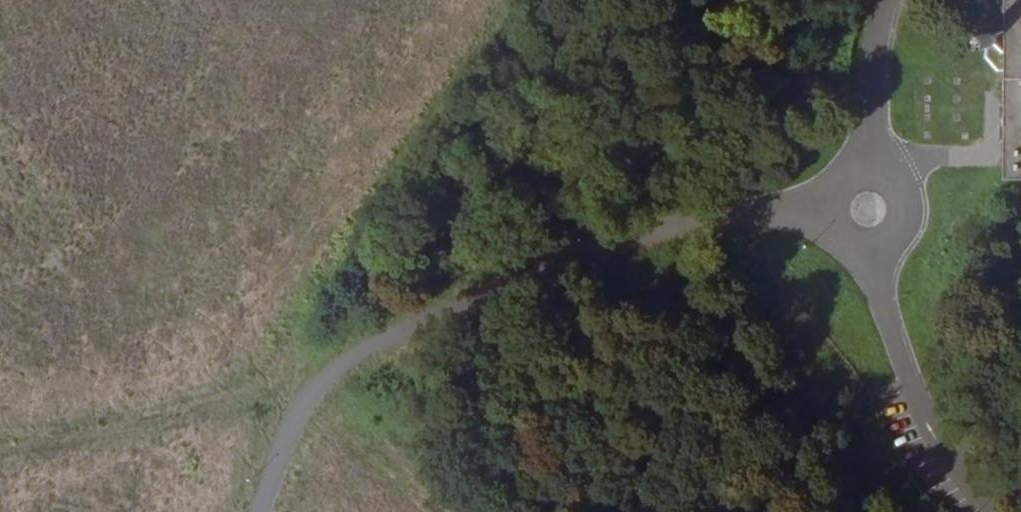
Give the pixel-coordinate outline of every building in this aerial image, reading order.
[(1003,181),(1020,181),(1020,0),(1003,0),(1003,181)]
